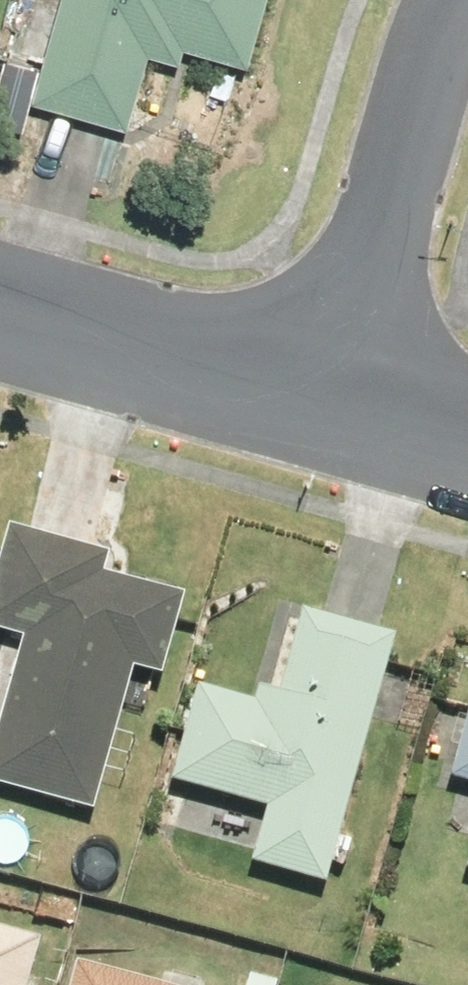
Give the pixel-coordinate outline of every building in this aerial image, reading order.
[(42,105),(136,131),(155,62),(185,70),(190,52),(253,70),(272,0),(72,0),(42,105)] [(31,634),(0,749),(0,778),(106,806),(144,665),(175,673),(198,589),(119,568),(125,546),(18,517),(0,582),(0,626),(31,634)] [(178,779),(275,804),(262,857),(338,876),(402,632),(306,607),(285,684),(269,680),(265,695),(205,679),(178,779)] [(49,935),(0,921),(0,984),(35,984),(49,935)] [(86,952),(77,984),(202,984),(86,952)]
